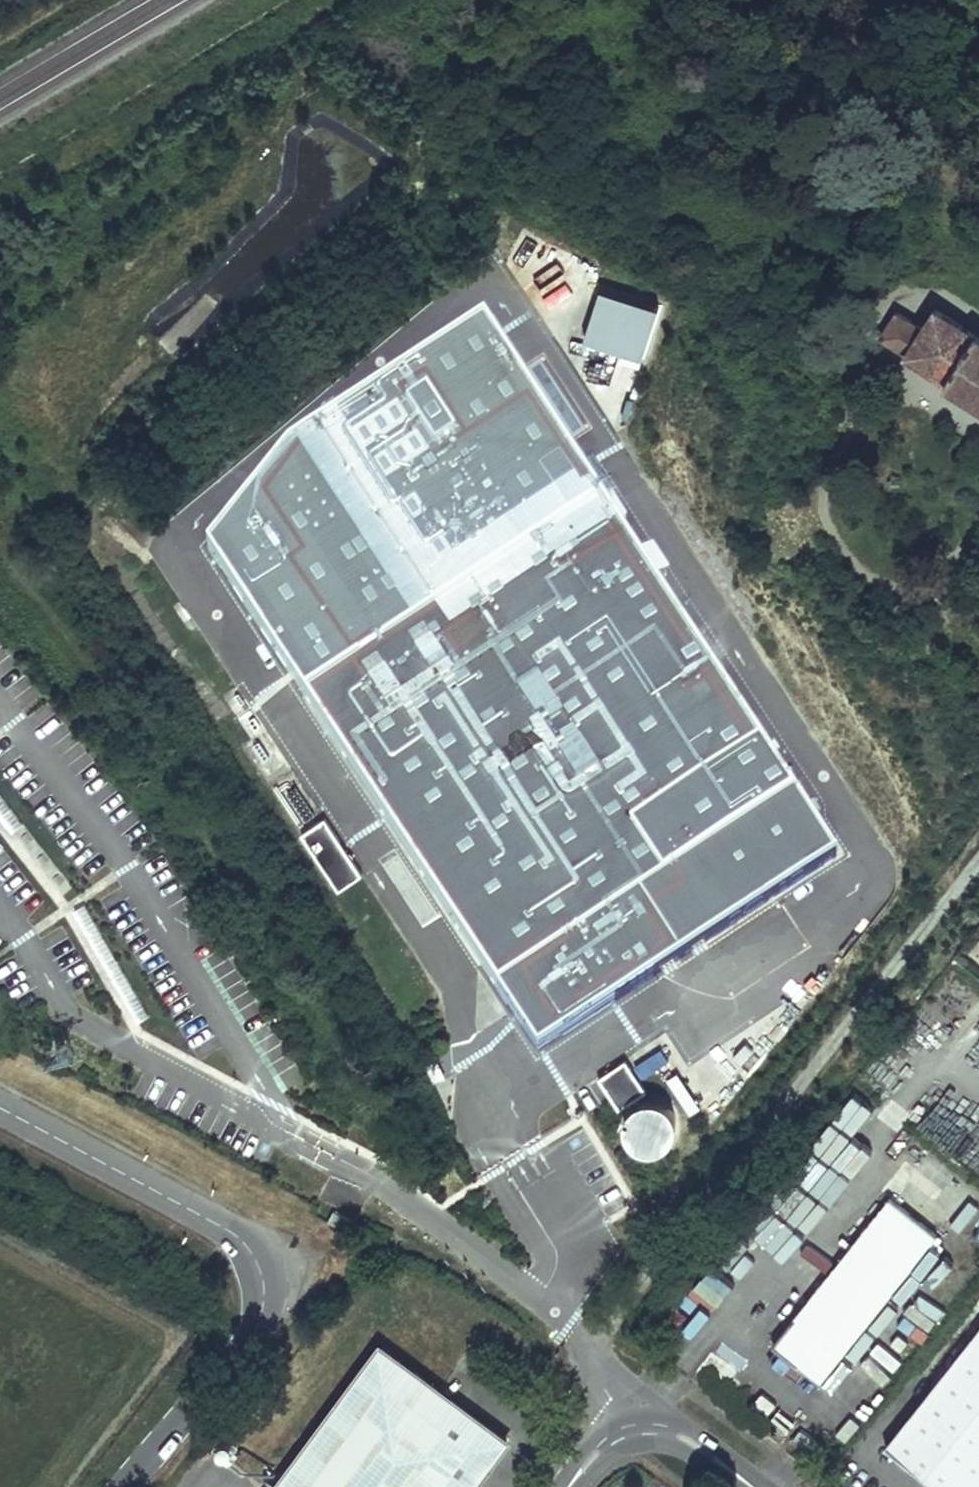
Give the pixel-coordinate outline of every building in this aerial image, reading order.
[(645,361),(662,310),(602,290),(585,342),(645,361)] [(841,853),(483,304),(295,420),(207,530),(538,1044),(841,853)] [(978,398),(978,336),(936,308),(923,328),(897,311),(881,335),(978,398)] [(301,827),(335,892),(361,879),(327,814),(319,818),(299,779),(282,787),(303,826),(301,827)] [(643,1078),(669,1064),(661,1049),(635,1062),(643,1078)] [(618,1111),(647,1093),(628,1062),(599,1080),(618,1111)] [(629,1105),(626,1148),(675,1152),(678,1109),(629,1105)] [(879,1202),(763,1346),(814,1387),(930,1240),(879,1202)] [(877,1449),(925,1486),(978,1486),(978,1321),(877,1449)] [(275,1486),(470,1486),(505,1439),(377,1346),(275,1486)]
